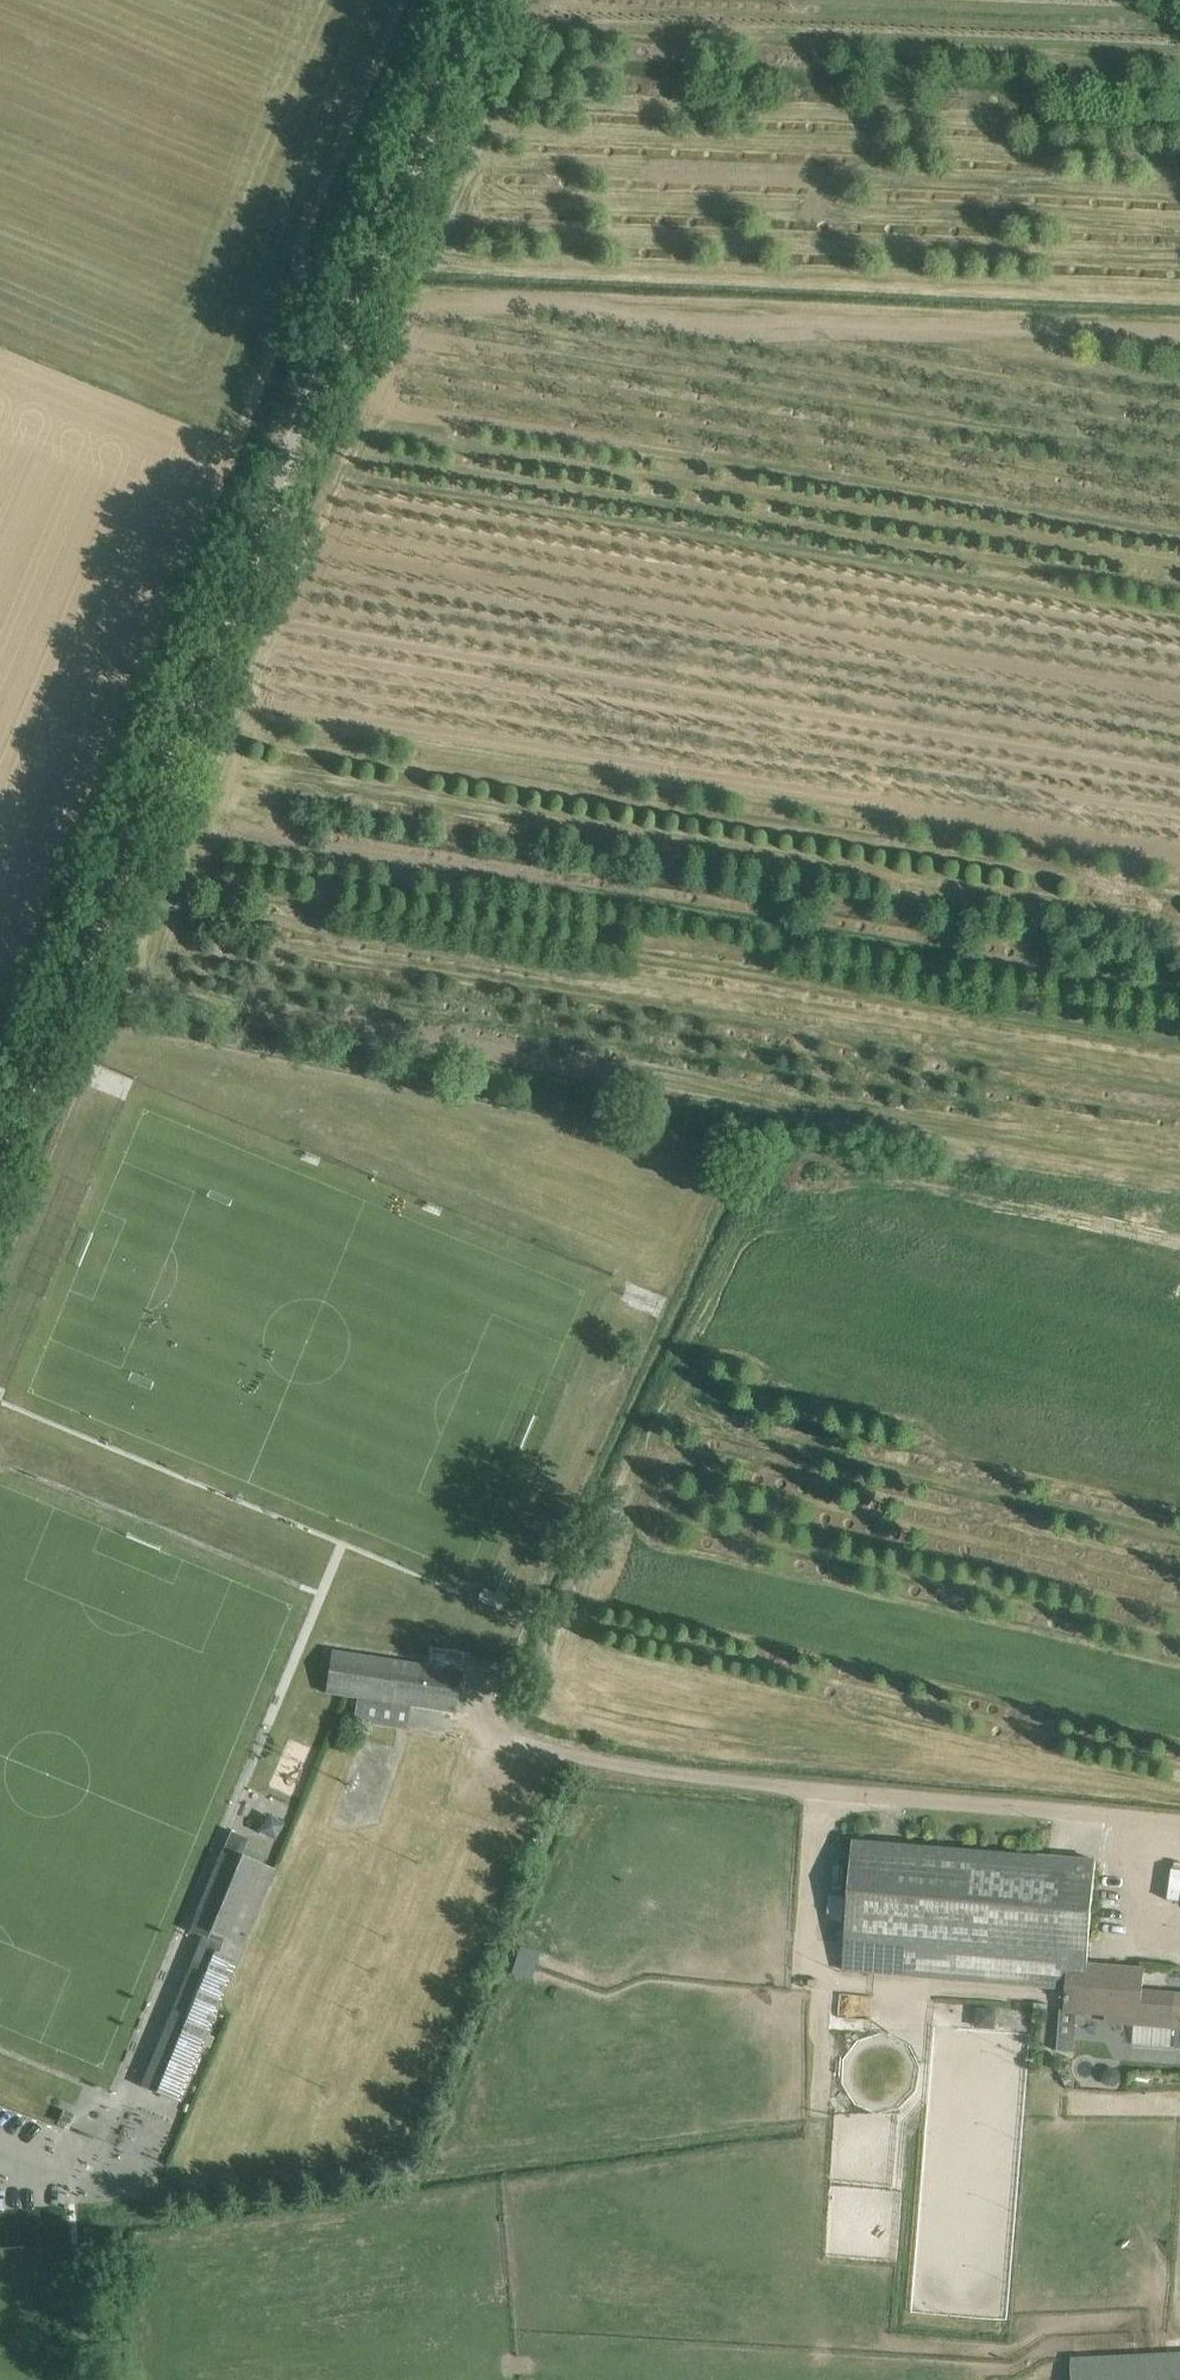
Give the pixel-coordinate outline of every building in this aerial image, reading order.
[(407,1730),(411,1706),(455,1712),(461,1671),(332,1652),(326,1693),(357,1698),(353,1722),(407,1730)] [(232,1833),(280,1847),(291,1808),(244,1794),(232,1833)] [(843,1969),(1067,1988),(1065,2010),(1078,2011),(1105,2014),(1105,2023),(1135,2025),(1133,2044),(1171,2047),(1172,2028),(1174,2028),(1178,2028),(1176,2048),(1179,2048),(1179,1992),(1177,1991),(1143,1989),(1145,1969),(1088,1964),(1097,1861),(854,1841),(852,1864),(843,1969)] [(273,1874),(222,1852),(189,1931),(202,1937),(141,2086),(179,2102),(203,2044),(210,2047),(214,2037),(207,2034),(273,1874)] [(71,2113),(64,2110),(58,2121),(66,2125),(71,2113)] [(1072,2379),(1179,2379),(1179,2353),(1071,2359),(1072,2379)]
